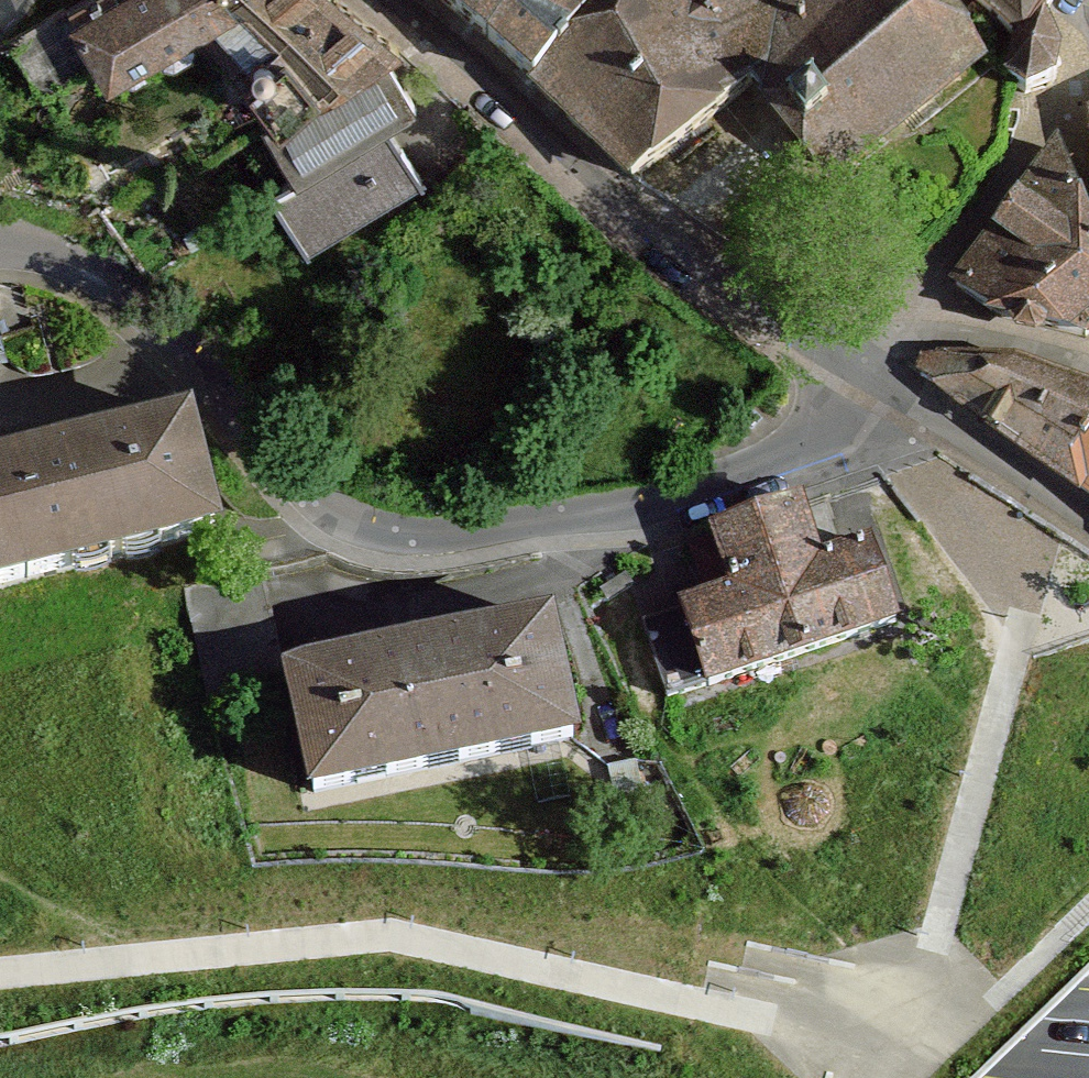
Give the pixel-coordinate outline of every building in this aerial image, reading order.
[(70,19),(110,86),(199,0),(99,0),(70,19)] [(281,27),(327,86),(392,48),(335,0),(248,0),(281,27)] [(634,184),(636,182),(763,81),(758,74),(853,0),(417,0),(634,184)] [(758,74),(763,81),(838,176),(986,60),(968,37),(973,33),(947,0),(853,0),(758,74)] [(1016,43),(1008,78),(1030,98),(1054,90),(1061,64),(1041,26),(1057,0),(959,0),(1016,43)] [(392,48),(327,86),(262,126),(295,182),(392,127),(417,112),(392,48)] [(392,127),(295,182),(264,209),(309,260),(434,187),(392,127)] [(959,290),(1003,323),(1085,343),(1088,340),(1088,225),(1064,157),(1053,164),(959,290)] [(922,378),(1078,488),(1088,477),(1088,397),(1012,367),(930,364),(922,378)] [(0,449),(0,589),(213,541),(183,408),(0,449)] [(711,605),(645,627),(670,702),(898,627),(872,551),(821,568),(801,509),(715,538),(718,545),(694,553),(711,605)] [(552,609),(274,664),(300,794),(578,738),(552,609)]
